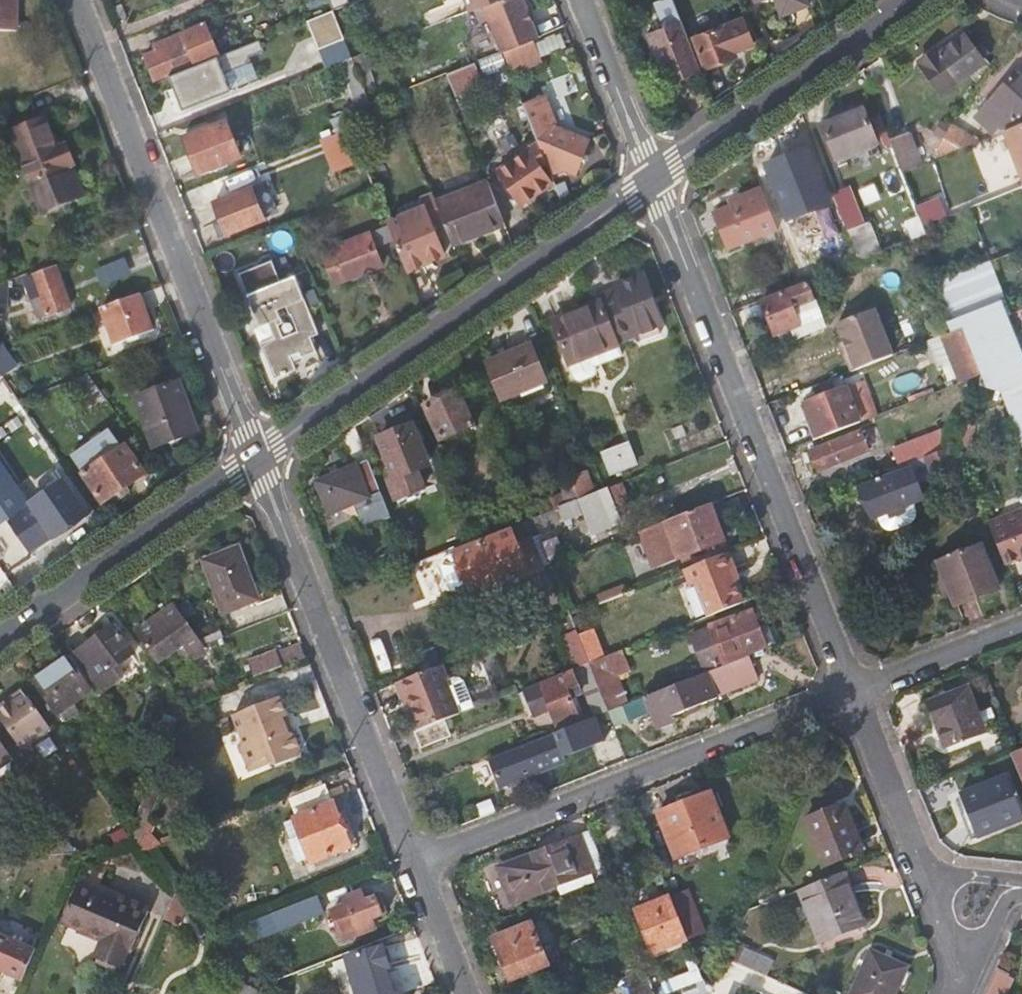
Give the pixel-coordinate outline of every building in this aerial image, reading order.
[(19,0),(0,0),(0,30),(19,30),(19,0)] [(351,3),(349,0),(331,0),(331,1),(334,10),(346,5),(351,3)] [(471,10),(486,4),(496,0),(467,0),(471,10)] [(486,4),(504,50),(532,39),(542,35),(528,0),(496,0),(486,4)] [(703,68),(683,16),(676,0),(657,0),(666,23),(648,30),(669,82),(703,68)] [(789,11),(810,3),(809,0),(785,0),(789,11)] [(127,14),(123,2),(114,5),(116,9),(119,17),(127,14)] [(346,37),(334,10),(309,20),(321,48),(346,37)] [(760,40),(750,16),(745,18),(754,42),(760,40)] [(695,36),(707,67),(739,54),(737,49),(754,42),(745,18),(744,17),(695,36)] [(209,21),(182,32),(181,31),(154,42),(157,49),(147,53),(156,78),(198,61),(199,64),(222,54),(209,21)] [(940,90),(956,79),(957,81),(968,73),(967,71),(983,60),(980,56),(987,51),(981,41),(972,46),(963,33),(938,50),(935,47),(918,59),(940,90)] [(199,64),(171,75),(178,94),(174,96),(180,111),(233,92),(228,75),(253,65),(257,57),(272,52),(266,37),(222,54),(199,64)] [(540,60),(532,39),(504,50),(512,71),(540,60)] [(354,57),(365,86),(376,82),(364,53),(354,57)] [(356,109),(370,103),(352,58),(338,63),(356,109)] [(480,86),(472,63),(447,73),(457,96),(480,86)] [(1006,130),(1021,124),(1021,78),(1015,71),(981,108),(994,120),(988,127),(995,133),(1001,126),(1006,130)] [(590,139),(558,125),(546,93),(524,101),(537,133),(539,139),(548,162),(551,169),(563,166),(576,172),(590,139)] [(822,123),(836,159),(876,143),(862,108),(822,123)] [(11,131),(35,192),(76,176),(72,166),(75,164),(66,142),(58,145),(47,117),(11,131)] [(185,134),(200,169),(242,153),(228,117),(185,134)] [(1006,130),(1003,131),(1021,181),(1021,124),(1006,130)] [(977,141),(951,125),(929,160),(977,141)] [(909,131),(889,138),(902,171),(928,160),(925,154),(918,156),(909,131)] [(513,132),(499,141),(507,152),(520,144),(513,132)] [(341,140),(344,152),(353,149),(349,138),(341,140)] [(522,203),(553,182),(542,166),(548,162),(539,139),(529,147),(498,168),(522,203)] [(766,163),(780,200),(822,183),(807,147),(766,163)] [(83,193),(76,176),(35,192),(42,210),(83,193)] [(489,177),(437,199),(443,216),(455,244),(507,222),(489,177)] [(265,214),(253,184),(215,199),(228,229),(265,214)] [(729,248),(778,229),(761,186),(729,199),(731,205),(714,211),(729,248)] [(426,203),(389,218),(390,222),(391,224),(397,239),(409,269),(446,253),(426,203)] [(870,221),(847,229),(854,245),(859,258),(881,250),(870,221)] [(378,247),(397,239),(391,224),(326,249),(338,283),(384,265),(378,247)] [(826,256),(831,269),(859,258),(854,245),(826,256)] [(321,333),(311,306),(323,301),(310,267),(282,278),(274,259),(240,272),(261,324),(269,321),(275,334),(261,340),(275,377),(298,368),(294,359),(318,350),(313,336),(321,333)] [(999,389),(1001,390),(1003,393),(1021,441),(1021,354),(1007,316),(1019,311),(1021,318),(1021,309),(1019,310),(1012,312),(1007,299),(991,259),(932,283),(952,331),(953,334),(964,330),(981,372),(984,378),(999,389)] [(129,260),(101,266),(104,280),(132,274),(129,260)] [(39,317),(71,305),(57,265),(25,278),(39,317)] [(663,324),(644,274),(615,285),(617,291),(610,293),(628,338),(635,335),(639,334),(642,339),(661,331),(659,326),(663,324)] [(10,279),(0,283),(0,325),(8,326),(10,279)] [(814,299),(806,279),(799,282),(760,297),(774,334),(799,324),(793,307),(814,299)] [(154,328),(140,293),(101,308),(114,342),(154,328)] [(628,338),(610,293),(598,298),(600,302),(552,321),(573,375),(621,356),(616,343),(628,338)] [(1014,297),(1007,299),(1012,312),(1019,310),(1014,297)] [(873,307),(836,321),(848,352),(845,354),(851,370),(892,354),(873,307)] [(981,372),(964,330),(953,334),(941,339),(957,381),(981,372)] [(486,362),(502,399),(548,379),(531,342),(486,362)] [(5,344),(0,346),(0,371),(3,374),(4,377),(22,363),(5,344)] [(83,396),(99,385),(91,372),(72,379),(83,396)] [(153,447),(200,429),(180,378),(133,396),(153,447)] [(865,378),(846,385),(860,420),(878,413),(865,378)] [(803,402),(817,437),(860,420),(846,385),(803,402)] [(426,404),(441,439),(475,425),(460,389),(426,404)] [(976,424),(965,420),(957,438),(968,442),(976,424)] [(414,422),(378,436),(393,477),(388,479),(395,497),(425,486),(418,468),(430,463),(414,422)] [(82,472),(104,504),(148,473),(125,442),(121,445),(109,428),(72,454),(84,471),(82,472)] [(809,449),(817,470),(868,450),(859,429),(809,449)] [(901,465),(936,451),(931,440),(916,446),(914,441),(895,448),(901,465)] [(637,463),(629,443),(604,452),(611,472),(637,463)] [(971,458),(952,449),(948,457),(966,467),(971,458)] [(945,450),(909,465),(916,483),(963,467),(948,457),(945,450)] [(9,520),(33,555),(89,516),(63,480),(30,503),(0,460),(0,526),(9,520)] [(364,528),(391,517),(368,460),(317,481),(330,513),(354,504),(364,528)] [(908,464),(858,483),(851,486),(853,491),(860,488),(871,517),(876,516),(878,521),(883,525),(888,527),(894,528),(905,525),(909,521),(912,517),(914,511),(914,507),(912,502),(922,498),(916,483),(909,465),(908,464)] [(543,501),(547,511),(597,491),(588,469),(562,479),(563,493),(543,501)] [(631,499),(624,481),(604,489),(597,491),(547,511),(533,517),(533,518),(551,565),(566,559),(557,535),(565,523),(564,519),(584,511),(592,531),(619,521),(617,515),(625,511),(623,502),(631,499)] [(724,538),(711,502),(639,530),(652,567),(724,538)] [(987,521),(1003,562),(1021,555),(1021,507),(987,521)] [(514,543),(510,531),(464,550),(455,554),(447,557),(443,564),(453,591),(461,593),(500,578),(502,584),(541,569),(528,537),(514,543)] [(939,561),(955,603),(998,585),(981,544),(939,561)] [(240,546),(204,561),(225,613),(261,597),(240,546)] [(697,584),(709,616),(744,601),(732,570),(736,568),(730,551),(685,569),(692,585),(697,584)] [(210,649),(206,643),(179,607),(157,623),(154,619),(136,632),(159,663),(183,644),(195,660),(210,649)] [(722,663),(723,666),(749,656),(768,649),(752,608),(708,626),(709,628),(690,636),(703,671),(722,663)] [(105,630),(76,651),(104,689),(122,677),(115,667),(135,652),(107,616),(100,621),(105,630)] [(579,638),(575,627),(559,634),(573,668),(589,662),(579,638)] [(593,632),(579,638),(589,662),(603,656),(593,632)] [(628,665),(622,649),(603,656),(589,662),(604,700),(623,692),(616,670),(628,665)] [(96,694),(104,689),(76,651),(69,655),(93,689),(96,694)] [(254,677),(283,666),(277,651),(248,662),(254,677)] [(58,715),(93,689),(69,655),(68,654),(32,680),(58,715)] [(759,680),(749,656),(723,666),(643,698),(651,718),(668,711),(670,716),(759,680)] [(586,691),(596,716),(608,711),(604,700),(589,662),(573,668),(524,687),(535,716),(550,710),(556,725),(582,714),(576,696),(586,691)] [(398,680),(417,729),(446,718),(474,707),(467,689),(456,694),(443,663),(432,667),(398,680)] [(978,669),(983,683),(991,681),(985,666),(978,669)] [(218,691),(213,680),(203,683),(207,695),(218,691)] [(927,700),(945,745),(986,730),(967,683),(927,700)] [(0,710),(0,715),(22,746),(49,727),(24,693),(0,710)] [(287,716),(279,697),(232,715),(243,742),(238,743),(246,766),(267,758),(269,762),(276,766),(297,758),(300,751),(294,735),(287,732),(282,718),(287,716)] [(592,751),(619,740),(608,711),(596,716),(561,730),(565,740),(584,733),(592,751)] [(294,735),(287,716),(282,718),(287,732),(294,735)] [(453,735),(446,718),(417,729),(424,747),(453,735)] [(565,761),(555,733),(487,759),(498,786),(565,761)] [(11,755),(0,740),(0,762),(11,755)] [(1019,748),(1017,749),(1011,751),(1021,778),(1021,747),(1019,748)] [(153,774),(129,833),(139,846),(163,788),(153,774)] [(977,836),(1021,818),(1021,815),(1006,774),(960,792),(977,836)] [(323,778),(288,793),(293,804),(282,809),(293,835),(301,832),(313,860),(350,845),(344,830),(348,829),(344,818),(340,819),(323,778)] [(680,857),(684,864),(732,844),(712,791),(659,811),(677,857),(680,857)] [(804,819),(822,864),(863,848),(844,802),(804,819)] [(107,839),(114,849),(139,846),(129,833),(125,826),(107,839)] [(24,838),(26,857),(79,852),(79,851),(67,834),(24,838)] [(512,898),(592,867),(579,835),(500,867),(512,898)] [(677,862),(660,869),(671,896),(688,938),(690,943),(706,937),(677,862)] [(151,908),(97,883),(102,873),(86,866),(62,919),(104,938),(96,956),(121,967),(128,950),(131,951),(151,908)] [(851,885),(845,870),(799,888),(821,939),(860,924),(846,887),(851,885)] [(332,911),(344,942),(387,925),(383,912),(386,910),(379,893),(365,898),(361,889),(344,895),(347,905),(332,911)] [(324,911),(318,894),(275,911),(281,928),(324,911)] [(175,895),(164,920),(179,927),(188,906),(175,895)] [(653,952),(688,938),(671,896),(636,910),(653,952)] [(495,937),(512,982),(550,968),(532,923),(495,937)] [(23,980),(36,949),(0,932),(0,969),(23,980)] [(773,960),(733,943),(727,956),(767,975),(773,960)] [(386,967),(390,966),(383,944),(346,957),(358,993),(395,993),(386,967)] [(851,993),(895,993),(908,965),(871,948),(851,993)] [(652,985),(655,993),(664,993),(704,978),(703,976),(699,966),(652,985)] [(707,966),(703,976),(704,978),(714,984),(719,972),(707,966)] [(625,993),(655,993),(652,985),(646,971),(645,969),(619,979),(625,993)] [(262,981),(252,976),(249,984),(241,981),(236,993),(256,993),(262,981)]
